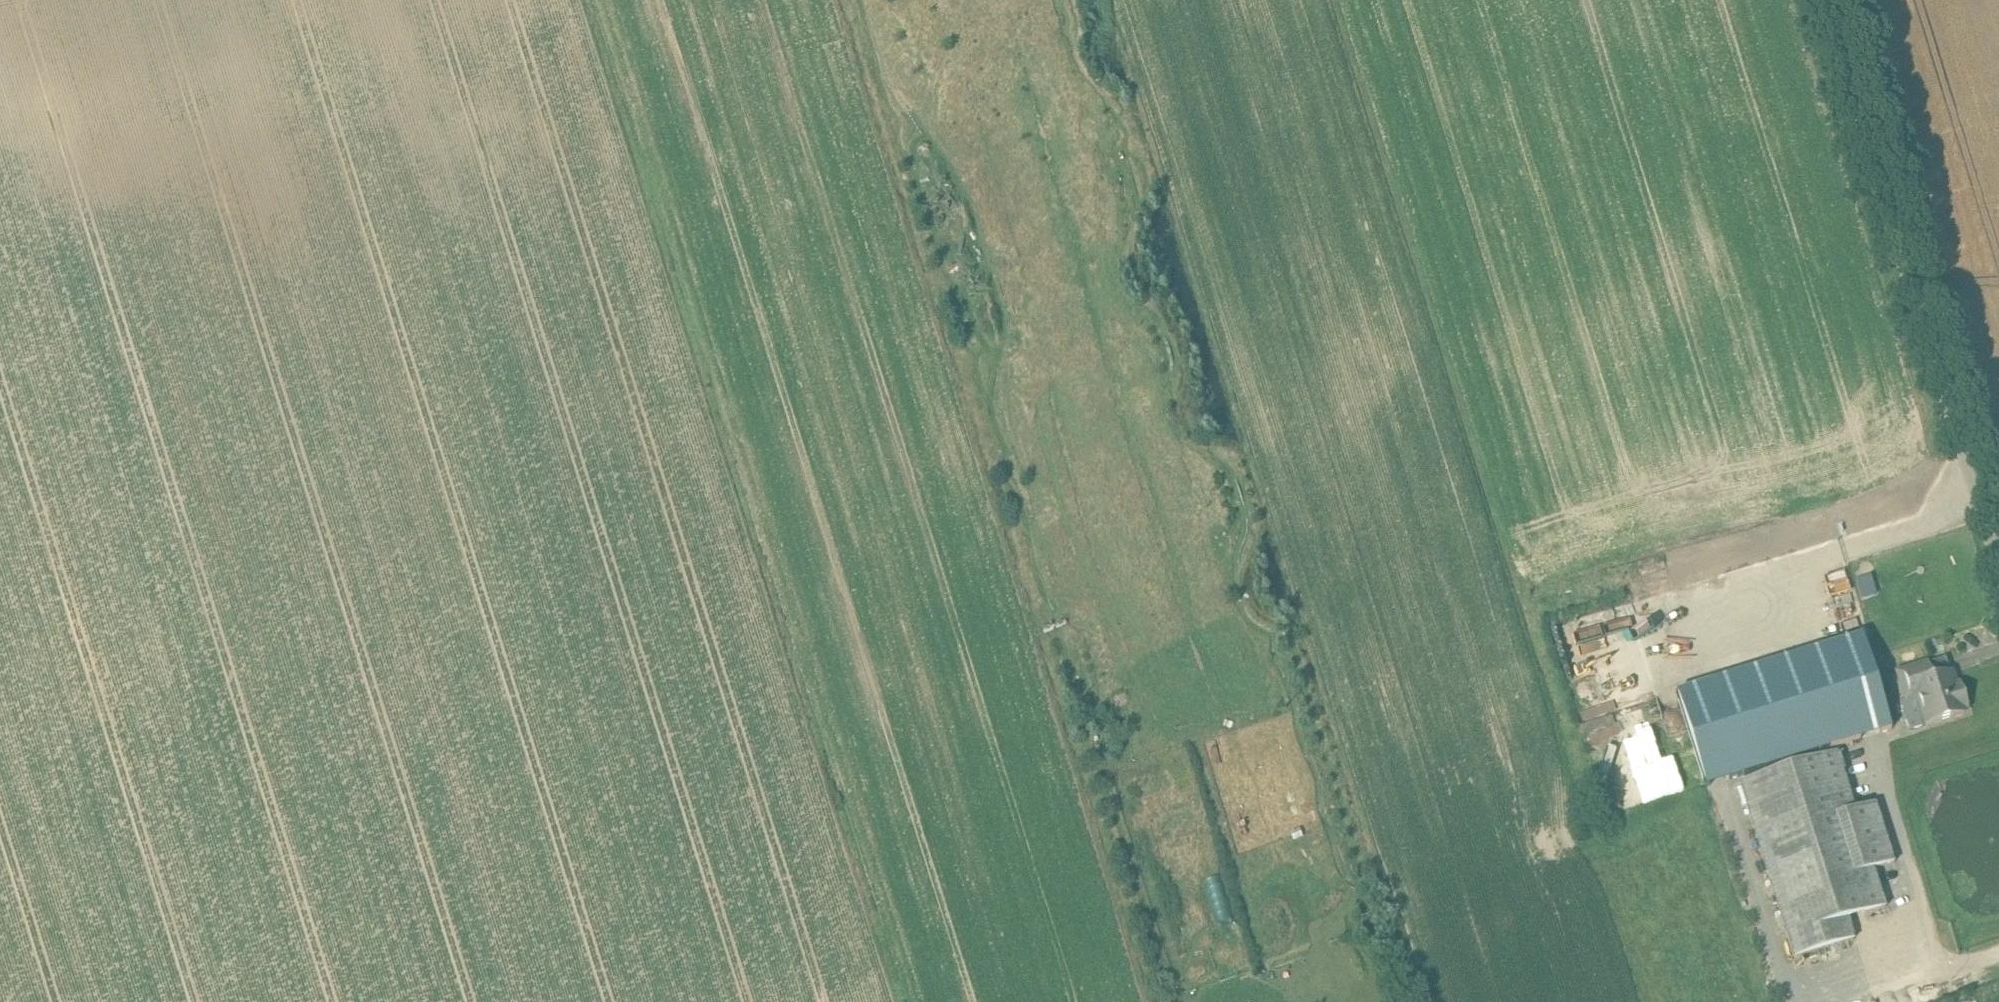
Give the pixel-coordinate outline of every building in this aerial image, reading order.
[(1876,595),(1874,586),(1858,590),(1861,599),(1876,595)] [(1828,610),(1829,620),(1856,617),(1855,607),(1828,610)] [(1862,636),(1676,693),(1688,732),(1705,787),(1891,730),(1862,636)] [(1927,664),(1897,673),(1905,700),(1900,701),(1910,730),(1926,725),(1964,713),(1963,709),(1967,708),(1962,694),(1959,684),(1955,685),(1951,673),(1950,673),(1931,679),(1927,664)] [(1625,751),(1639,747),(1627,706),(1614,709),(1625,751)] [(1740,783),(1794,958),(1807,1001),(1815,1001),(1868,986),(1848,920),(1886,908),(1874,869),(1894,863),(1876,803),(1855,810),(1838,752),(1740,783)] [(1637,802),(1628,762),(1600,769),(1609,808),(1637,802)] [(1222,873),(1206,877),(1216,921),(1232,917),(1222,873)]
